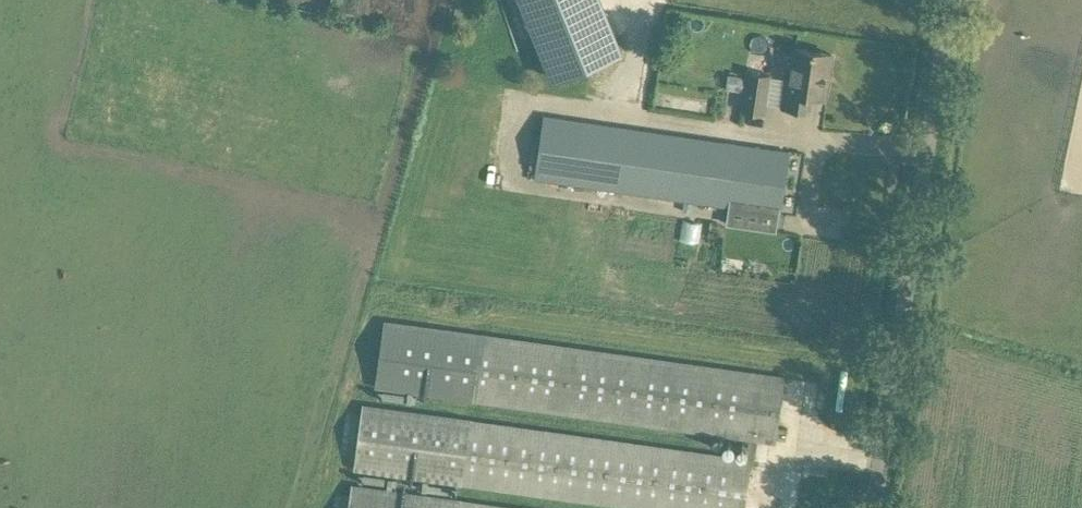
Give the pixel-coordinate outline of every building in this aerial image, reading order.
[(555,78),(620,51),(599,0),(524,0),(555,78)] [(782,105),(788,106),(810,109),(812,95),(826,97),(832,53),(795,47),(789,91),(785,90),(782,105)] [(769,75),(750,72),(745,109),(764,112),(769,75)] [(537,177),(743,207),(780,213),(789,151),(752,145),(546,116),(537,177)] [(376,385),(474,398),(754,437),(776,440),(785,377),(763,374),(483,335),(384,321),(376,385)] [(730,456),(363,404),(354,466),(462,482),(646,507),(745,507),(752,459),(730,456)] [(460,499),(351,485),(348,507),(521,507),(460,499)]
